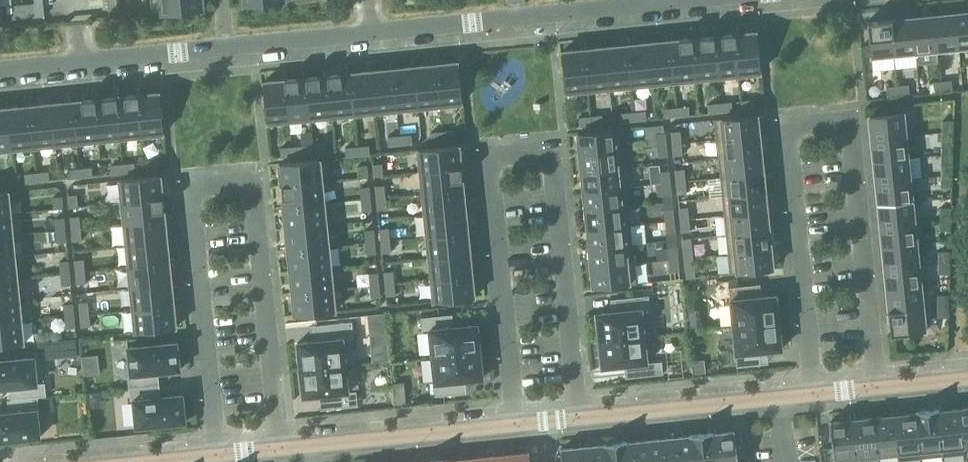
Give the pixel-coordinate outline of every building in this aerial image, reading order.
[(109,9),(118,8),(117,0),(108,0),(109,9)] [(152,13),(204,8),(203,0),(151,0),(152,13)] [(43,2),(35,3),(36,17),(45,16),(43,2)] [(955,13),(959,47),(967,46),(967,12),(955,13)] [(955,13),(934,15),(937,50),(959,47),(955,13)] [(934,15),(912,17),(916,52),(937,50),(934,15)] [(890,19),(894,54),(916,52),(912,17),(892,19),(890,19)] [(894,54),(890,19),(868,21),(867,21),(867,22),(869,39),(868,39),(869,40),(870,40),(872,56),(894,54)] [(734,34),(738,74),(761,72),(757,32),(734,34)] [(734,34),(713,36),(717,76),(738,74),(734,34)] [(717,76),(713,36),(691,38),(695,78),(717,76)] [(695,78),(691,38),(670,40),(674,80),(695,78)] [(648,43),(652,83),(674,80),(670,40),(648,43)] [(631,85),(652,83),(648,43),(627,45),(631,85)] [(631,85),(627,45),(605,47),(609,87),(631,85)] [(609,87),(605,47),(584,49),(587,83),(588,89),(609,87)] [(562,51),(561,52),(565,91),(566,91),(588,89),(587,83),(584,49),(562,51)] [(461,102),(462,102),(458,62),(436,64),(440,104),(461,102)] [(418,107),(440,104),(436,64),(414,67),(418,107)] [(397,109),(418,107),(414,67),(393,69),(397,109)] [(375,111),(397,109),(393,69),(371,71),(375,111)] [(354,113),(375,111),(371,71),(350,73),(354,113)] [(328,75),(332,115),(354,113),(350,73),(328,75)] [(328,75),(307,78),(311,117),(332,115),(328,75)] [(289,120),(311,117),(307,78),(285,80),(289,120)] [(264,82),(263,82),(267,122),(268,122),(289,120),(285,80),(264,82)] [(941,91),(953,90),(952,80),(940,81),(941,91)] [(930,92),(941,91),(940,81),(929,82),(930,92)] [(898,95),(910,94),(909,84),(897,86),(898,95)] [(887,96),(898,95),(897,86),(886,87),(887,96)] [(163,133),(164,132),(160,93),(137,95),(141,135),(163,133)] [(120,137),(141,135),(137,95),(116,97),(120,137)] [(98,139),(120,137),(116,97),(94,99),(98,139)] [(98,139),(94,99),(73,101),(77,141),(98,139)] [(754,108),(753,100),(741,101),(742,110),(754,108)] [(55,144),(77,141),(73,101),(51,104),(55,144)] [(732,111),(731,102),(720,103),(720,112),(732,111)] [(720,112),(720,103),(708,104),(709,113),(720,112)] [(34,146),(55,144),(51,104),(30,106),(34,146)] [(12,148),(34,146),(30,106),(8,108),(12,148)] [(677,107),(677,116),(689,115),(689,106),(677,107)] [(666,117),(677,116),(677,107),(665,109),(666,117)] [(12,148),(8,108),(0,109),(0,149),(12,148)] [(646,119),(645,111),(634,112),(634,121),(646,119)] [(634,121),(634,112),(622,113),(623,122),(634,121)] [(869,116),(871,139),(905,136),(903,113),(869,116)] [(603,124),(602,115),(591,116),(592,125),(603,124)] [(759,135),(757,115),(714,119),(716,139),(759,135)] [(579,117),(580,126),(592,125),(591,116),(579,117)] [(952,132),(952,121),(942,120),(942,132),(952,132)] [(580,153),(623,149),(620,128),(578,133),(580,153)] [(454,130),(443,131),(443,140),(455,139),(454,130)] [(443,140),(443,131),(431,132),(432,141),(443,140)] [(673,143),(682,143),(680,131),(671,131),(673,143)] [(657,145),(666,144),(665,132),(656,133),(657,145)] [(952,143),(952,132),(942,132),(942,143),(952,143)] [(411,134),(400,136),(400,145),(412,143),(411,134)] [(759,135),(716,139),(718,158),(761,154),(759,135)] [(388,137),(389,146),(400,145),(400,136),(388,137)] [(871,139),(874,161),(908,157),(905,136),(871,139)] [(326,143),(314,144),(315,153),(327,152),(326,143)] [(683,154),(682,143),(673,143),(674,155),(683,154)] [(315,153),(314,144),(302,145),(303,154),(315,153)] [(659,157),(667,156),(666,144),(657,145),(659,157)] [(357,146),(358,155),(370,154),(369,145),(357,146)] [(459,146),(458,145),(419,149),(419,150),(421,172),(461,167),(459,146)] [(346,156),(358,155),(357,146),(345,147),(346,156)] [(293,156),(292,147),(280,148),(281,157),(293,156)] [(582,172),(624,168),(623,149),(580,153),(582,172)] [(761,154),(718,158),(720,177),(763,173),(761,154)] [(876,182),(910,179),(908,157),(874,161),(876,182)] [(279,163),(279,164),(282,186),(322,182),(319,159),(279,163)] [(144,162),(145,171),(157,169),(156,160),(144,162)] [(135,172),(135,163),(123,164),(124,173),(135,172)] [(382,163),(373,164),(374,176),(383,175),(382,163)] [(124,173),(123,164),(111,165),(112,174),(124,173)] [(951,175),(951,164),(941,164),(941,175),(951,175)] [(367,165),(358,166),(359,178),(368,177),(367,165)] [(80,168),(81,177),(93,176),(92,167),(80,168)] [(423,193),(463,189),(461,167),(421,172),(423,193)] [(68,169),(69,178),(81,177),(80,168),(68,169)] [(584,191),(626,187),(624,168),(582,172),(584,191)] [(676,182),(685,181),(684,169),(675,170),(676,182)] [(661,183),(670,182),(669,170),(660,171),(661,183)] [(37,173),(38,182),(50,180),(49,171),(37,173)] [(25,174),(26,183),(38,182),(37,173),(25,174)] [(763,173),(720,177),(722,196),(765,192),(763,173)] [(160,176),(160,175),(120,180),(122,202),(162,198),(160,176)] [(950,187),(951,175),(941,175),(941,186),(950,187)] [(877,203),(877,204),(913,200),(913,199),(912,199),(910,179),(876,182),(878,203),(877,203)] [(687,193),(685,181),(676,182),(678,194),(687,193)] [(284,207),(324,203),(322,182),(282,186),(284,207)] [(662,195),(671,194),(670,182),(661,183),(662,195)] [(377,198),(386,197),(384,185),(375,186),(377,198)] [(361,199),(370,198),(369,186),(360,187),(361,199)] [(586,210),(628,206),(626,187),(584,191),(586,210)] [(423,193),(425,214),(465,210),(463,189),(423,193)] [(10,213),(8,192),(8,191),(0,192),(0,214),(10,213)] [(765,192),(722,196),(724,215),(767,211),(765,192)] [(68,195),(69,207),(78,206),(77,194),(68,195)] [(54,209),(63,208),(62,196),(53,197),(54,209)] [(386,197),(377,198),(378,210),(387,209),(386,197)] [(122,202),(125,223),(165,219),(162,198),(122,202)] [(370,198),(361,199),(363,211),(371,210),(370,198)] [(913,200),(877,204),(878,204),(880,225),(914,222),(912,201),(913,201),(913,200)] [(286,229),(326,225),(324,203),(284,207),(286,229)] [(588,229),(630,225),(628,206),(586,210),(588,229)] [(680,220),(689,219),(688,207),(679,208),(680,220)] [(950,208),(940,207),(940,219),(949,219),(950,208)] [(665,221),(674,220),(673,209),(664,209),(665,221)] [(427,236),(467,232),(465,210),(425,214),(427,236)] [(767,211),(724,215),(726,234),(769,230),(767,211)] [(10,213),(0,214),(0,236),(12,235),(10,213)] [(72,229),(81,228),(79,216),(70,217),(72,229)] [(56,230),(65,229),(64,217),(55,218),(56,230)] [(125,223),(127,245),(167,241),(165,219),(125,223)] [(690,231),(689,219),(680,220),(682,232),(690,231)] [(949,230),(949,219),(940,219),(939,230),(949,230)] [(674,220),(665,221),(666,233),(675,232),(674,220)] [(880,225),(882,247),(916,243),(914,222),(880,225)] [(288,250),(328,246),(326,225),(286,229),(288,250)] [(590,248),(632,244),(630,225),(588,229),(590,248)] [(82,240),(81,228),(72,229),(73,241),(82,240)] [(389,228),(380,229),(381,241),(390,240),(389,228)] [(66,241),(65,229),(56,230),(58,242),(66,241)] [(364,230),(366,242),(375,241),(373,229),(364,230)] [(769,230),(726,234),(728,254),(771,249),(769,230)] [(430,257),(470,253),(467,232),(427,236),(430,257)] [(0,236),(0,258),(14,256),(12,235),(0,236)] [(390,240),(381,241),(382,253),(391,252),(390,240)] [(129,266),(169,262),(167,241),(127,245),(129,266)] [(375,241),(366,242),(367,254),(376,253),(375,241)] [(916,243),(882,247),(885,268),(919,265),(916,243)] [(592,267),(634,263),(632,244),(590,248),(592,267)] [(684,258),(693,257),(692,245),(683,246),(684,258)] [(328,246),(288,250),(290,272),(330,268),(328,246)] [(669,260),(678,259),(677,247),(668,248),(669,260)] [(771,249),(728,254),(730,274),(773,269),(771,249)] [(948,263),(948,251),(939,251),(938,262),(948,263)] [(472,275),(470,253),(430,257),(432,279),(472,275)] [(17,278),(14,256),(0,258),(0,280),(17,278)] [(694,269),(693,257),(684,258),(686,270),(694,269)] [(76,272),(85,271),(84,259),(75,260),(76,272)] [(670,271),(679,271),(678,259),(669,260),(670,271)] [(68,261),(59,261),(61,273),(70,272),(68,261)] [(131,288),(171,284),(169,262),(129,266),(131,288)] [(948,274),(948,263),(938,262),(938,274),(948,274)] [(594,287),(636,283),(634,263),(592,267),(594,287)] [(885,268),(887,289),(921,286),(919,265),(885,268)] [(330,268),(290,272),(293,293),(333,289),(330,268)] [(86,283),(85,271),(76,272),(77,284),(86,283)] [(393,271),(384,272),(385,284),(394,283),(393,271)] [(62,285),(71,284),(70,272),(61,273),(62,285)] [(370,285),(379,284),(378,272),(369,273),(370,285)] [(472,275),(432,279),(434,301),(474,297),(472,275)] [(0,280),(0,301),(19,299),(17,278),(0,280)] [(394,283),(385,284),(387,296),(396,295),(394,283)] [(131,288),(133,309),(173,305),(171,284),(131,288)] [(379,284),(370,285),(371,297),(380,296),(379,284)] [(731,300),(733,327),(778,322),(775,295),(754,297),(753,285),(729,287),(730,300),(731,300)] [(888,311),(923,307),(921,286),(887,289),(889,310),(888,310),(888,311)] [(333,289),(293,293),(295,316),(335,311),(333,289)] [(620,310),(596,313),(599,340),(644,336),(641,309),(650,308),(649,295),(619,298),(620,310)] [(947,306),(947,295),(938,295),(937,306),(947,306)] [(21,321),(19,299),(0,301),(0,323),(21,321)] [(80,315),(89,314),(88,302),(79,303),(80,315)] [(65,316),(74,315),(73,304),(64,304),(65,316)] [(136,331),(136,332),(176,328),(173,305),(133,309),(136,331)] [(947,317),(947,306),(937,306),(937,317),(947,317)] [(891,335),(891,334),(908,333),(909,333),(909,332),(925,330),(923,307),(888,311),(890,333),(890,335),(891,335)] [(386,326),(385,313),(369,314),(371,327),(386,326)] [(82,327),(91,326),(89,314),(80,315),(82,327)] [(66,328),(75,327),(74,315),(65,316),(66,328)] [(433,356),(479,351),(477,324),(446,327),(445,315),(421,317),(422,330),(430,329),(433,356)] [(23,343),(21,321),(0,323),(0,346),(23,343)] [(297,342),(300,369),(345,365),(343,339),(354,338),(352,321),(317,325),(319,340),(297,342)] [(778,322),(733,327),(736,353),(735,353),(737,366),(761,364),(760,351),(781,349),(778,322)] [(644,336),(599,340),(602,367),(632,364),(633,377),(663,373),(662,361),(646,362),(644,336)] [(38,342),(39,348),(40,358),(77,354),(75,339),(38,342)] [(151,373),(180,370),(177,342),(128,347),(130,374),(128,375),(129,387),(152,385),(151,373)] [(388,344),(372,346),(374,362),(390,360),(388,344)] [(479,351),(433,356),(435,383),(434,383),(435,396),(459,393),(458,381),(482,378),(479,351)] [(20,399),(38,397),(46,396),(45,382),(37,383),(34,357),(0,360),(0,388),(19,386),(20,399)] [(704,360),(694,361),(695,374),(706,373),(704,360)] [(356,391),(348,392),(345,365),(300,369),(303,397),(326,394),(328,409),(358,405),(356,391)] [(152,385),(129,387),(130,398),(133,398),(136,425),(185,420),(182,392),(153,395),(152,385)] [(15,399),(16,411),(0,413),(0,441),(40,437),(37,410),(39,409),(38,397),(20,399),(15,399)] [(40,398),(41,410),(54,409),(53,397),(40,398)] [(965,446),(967,446),(967,407),(960,408),(964,446),(965,446)] [(964,446),(960,408),(939,410),(938,410),(943,456),(965,453),(965,446),(964,446)] [(939,410),(939,409),(916,411),(916,413),(917,413),(921,458),(943,456),(938,410),(939,410)] [(898,453),(899,460),(921,458),(917,413),(916,413),(895,415),(899,453),(898,453)] [(878,455),(879,455),(898,453),(899,453),(895,415),(874,417),(878,455)] [(852,419),(857,461),(879,460),(879,455),(878,455),(874,417),(852,419)] [(852,419),(830,421),(834,461),(856,461),(857,461),(852,419)] [(749,455),(737,457),(735,431),(713,433),(712,434),(715,461),(750,461),(749,455)] [(690,435),(690,436),(691,436),(693,461),(715,461),(712,434),(713,433),(713,432),(690,435)] [(672,461),(693,461),(691,436),(690,436),(669,438),(672,461)] [(669,438),(648,440),(650,461),(672,461),(669,438)] [(648,440),(627,442),(626,442),(628,461),(650,461),(648,440)] [(627,441),(604,443),(604,445),(605,444),(607,461),(628,461),(626,442),(627,442),(627,441)] [(604,445),(583,447),(585,461),(607,461),(605,444),(604,445)] [(583,447),(561,449),(562,461),(585,461),(583,447)] [(507,461),(530,461),(529,452),(507,454),(507,461)]
